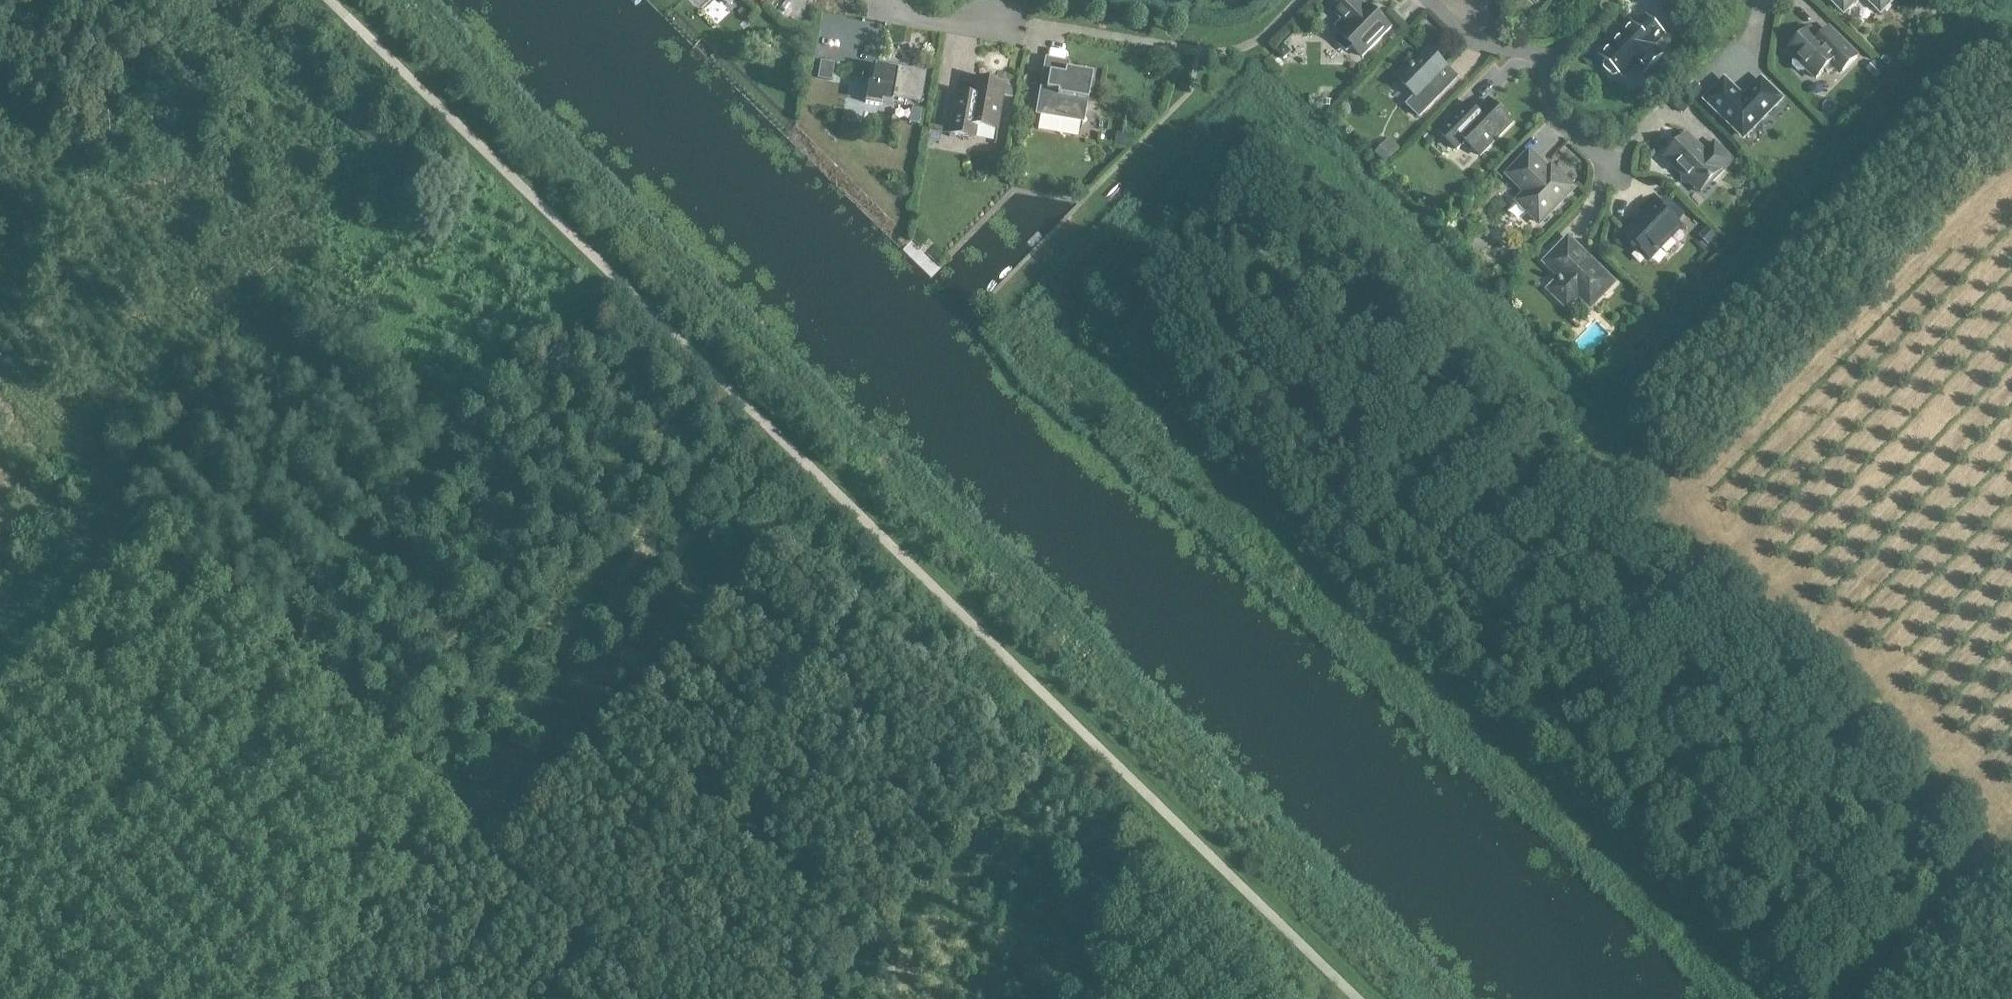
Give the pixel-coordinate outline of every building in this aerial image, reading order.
[(720,22),(735,8),(727,0),(713,0),(705,7),(720,22)] [(1340,4),(1333,12),(1342,20),(1335,27),(1341,33),(1339,34),(1341,36),(1335,42),(1347,53),(1352,47),(1363,57),(1391,28),(1368,5),(1365,8),(1361,4),(1357,0),(1344,0),(1340,4)] [(1844,11),(1856,0),(1833,0),(1844,11)] [(1881,11),(1892,0),(1870,0),(1881,11)] [(1635,66),(1645,76),(1653,68),(1651,67),(1663,55),(1654,46),(1665,36),(1646,18),(1636,28),(1631,24),(1601,56),(1608,63),(1605,65),(1605,69),(1613,77),(1616,77),(1619,74),(1623,78),(1635,66)] [(1858,58),(1833,34),(1836,31),(1830,26),(1818,38),(1809,29),(1788,51),(1797,59),(1794,62),(1794,67),(1799,72),(1804,72),(1807,69),(1817,79),(1825,71),(1827,73),(1832,73),(1838,67),(1843,72),(1858,58)] [(1303,40),(1289,40),(1288,57),(1303,58),(1303,40)] [(1284,60),(1287,57),(1287,49),(1284,45),(1276,52),(1284,60)] [(1408,106),(1420,117),(1440,96),(1429,86),(1447,68),(1429,51),(1400,81),(1416,97),(1408,106)] [(1881,62),(1886,67),(1892,62),(1887,56),(1881,62)] [(831,81),(834,64),(820,62),(818,79),(831,81)] [(1872,76),(1879,68),(1873,63),(1866,70),(1872,76)] [(887,70),(875,68),(872,84),(869,83),(865,103),(881,106),(882,103),(892,104),(894,95),(921,100),(920,104),(921,104),(927,72),(888,65),(887,70)] [(947,89),(950,70),(940,69),(937,88),(947,89)] [(1042,88),(1037,114),(1082,122),(1085,101),(1088,102),(1092,75),(1065,71),(1064,76),(1049,73),(1047,89),(1042,88)] [(982,128),(1002,131),(1010,87),(978,81),(975,98),(962,95),(955,135),(980,139),(982,128)] [(1725,82),(1707,100),(1744,137),(1780,99),(1762,81),(1744,100),(1725,82)] [(1696,100),(1704,92),(1694,82),(1686,91),(1696,100)] [(1684,97),(1676,105),(1682,112),(1690,104),(1684,97)] [(1458,151),(1466,142),(1481,156),(1512,124),(1489,101),(1478,113),(1468,103),(1439,132),(1458,151)] [(1116,133),(1114,145),(1130,148),(1132,137),(1116,133)] [(1682,175),(1682,184),(1712,184),(1734,162),(1715,143),(1706,153),(1688,135),(1665,158),(1682,175)] [(1375,153),(1386,164),(1400,151),(1389,139),(1375,153)] [(1530,154),(1509,176),(1527,194),(1522,200),(1543,221),(1574,189),(1552,168),(1547,174),(1540,167),(1542,165),(1530,154)] [(1626,235),(1649,260),(1681,229),(1669,216),(1675,210),(1666,200),(1659,206),(1657,204),(1626,235)] [(1699,236),(1708,246),(1717,238),(1707,228),(1699,236)] [(1579,295),(1591,307),(1613,283),(1578,248),(1562,265),(1553,256),(1546,263),(1562,278),(1550,291),(1568,307),(1579,295)]
